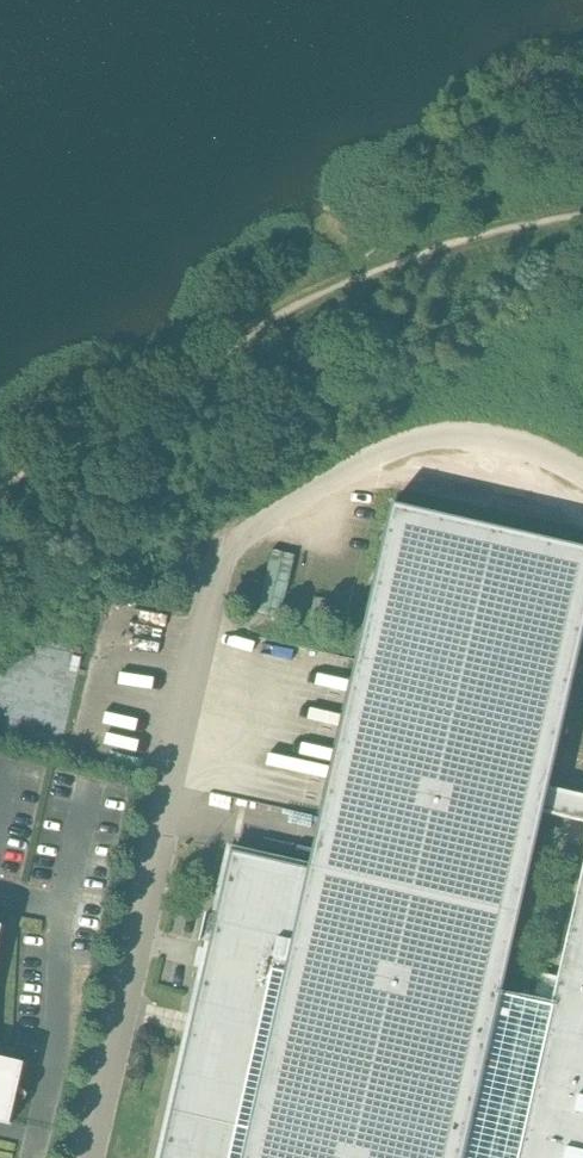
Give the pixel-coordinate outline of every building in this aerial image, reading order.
[(207,913),(200,941),(211,943),(161,1157),(582,1157),(582,867),(560,974),(552,1006),(533,1002),(501,995),(542,811),(582,820),(582,796),(549,788),(582,636),(582,548),(391,503),(310,868),(232,850),(217,915),(207,913)] [(11,1124),(25,1063),(0,1057),(0,1121),(11,1124)]
